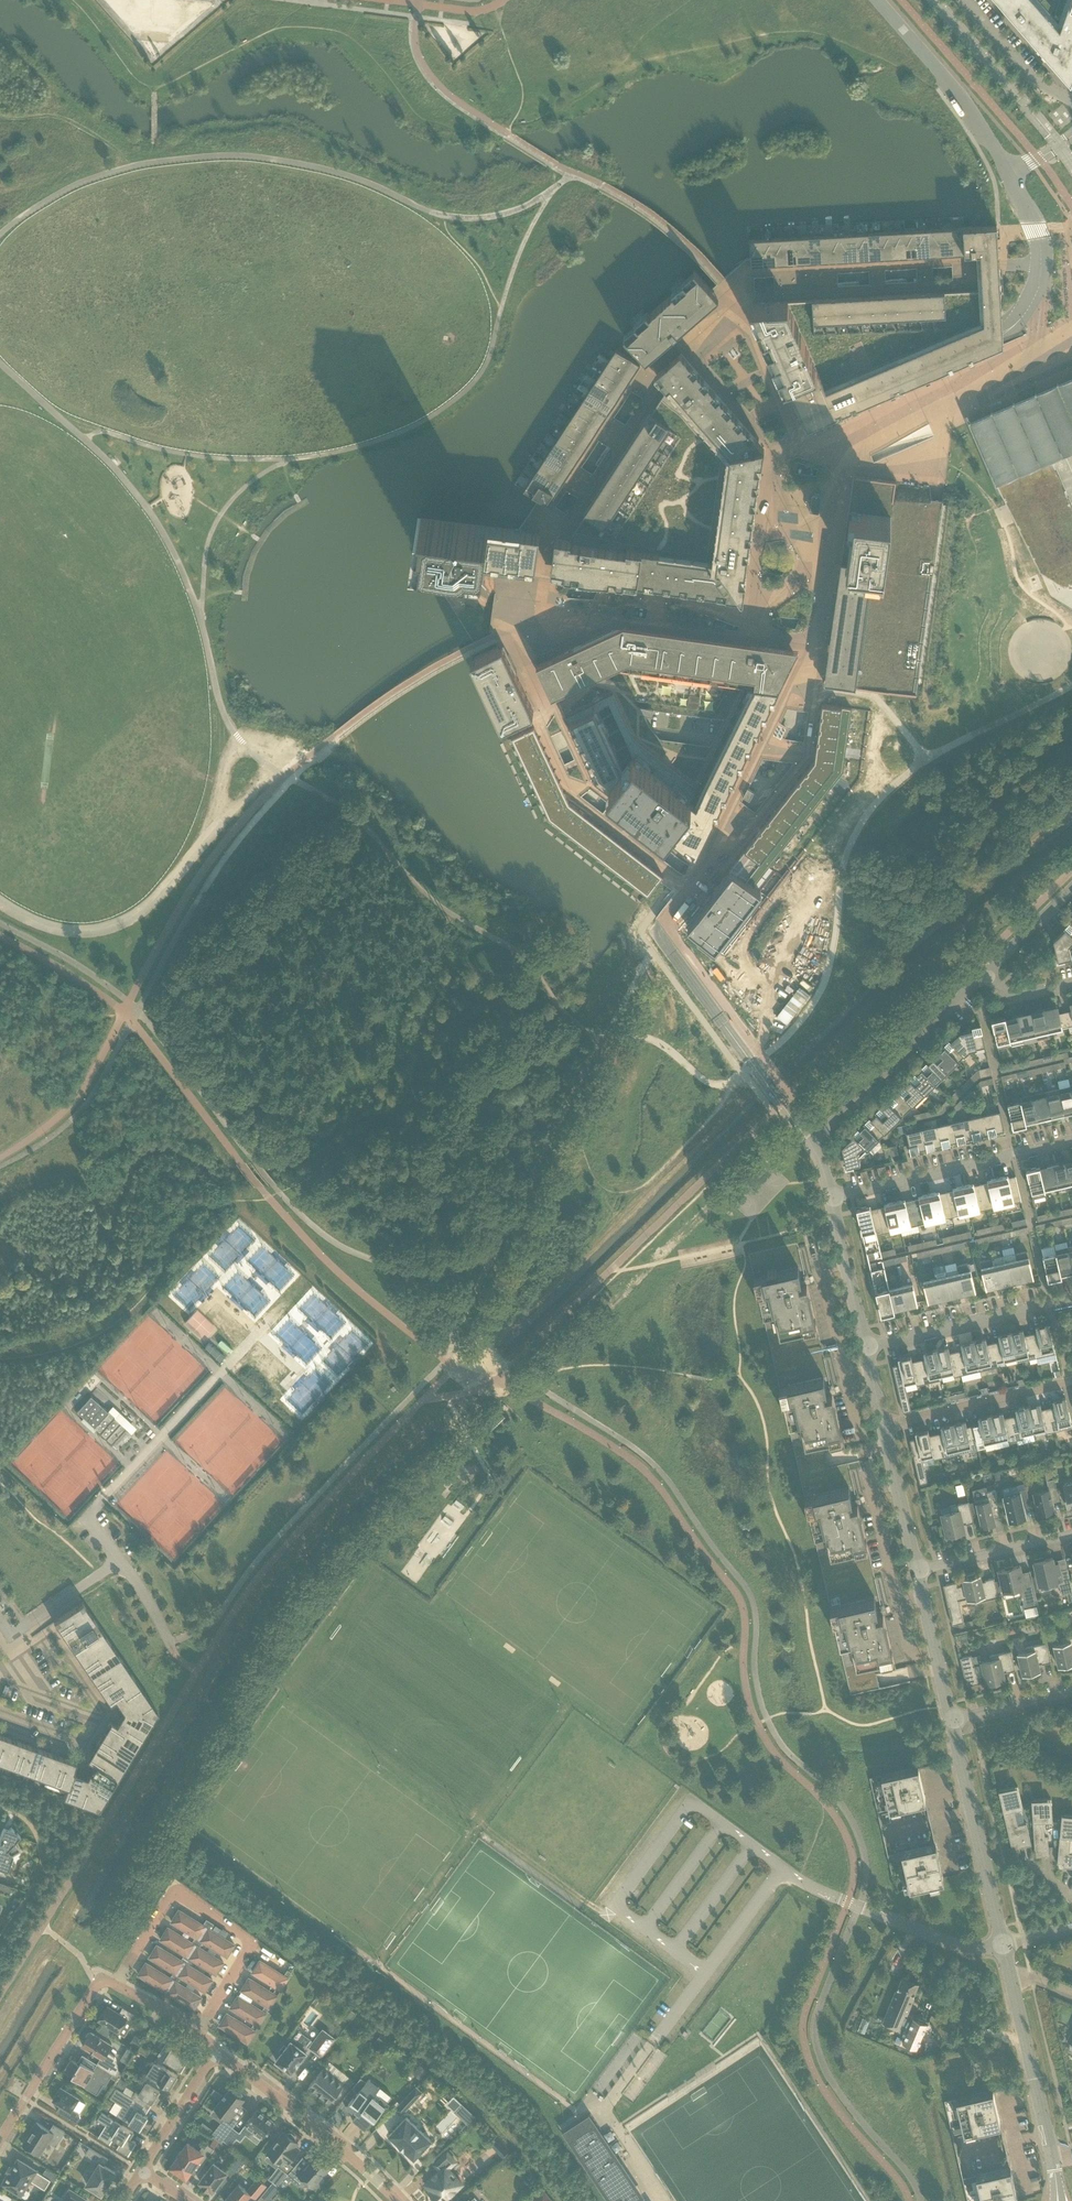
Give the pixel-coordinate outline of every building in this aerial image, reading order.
[(530,1),(547,21),(557,13),(553,8),(552,9),(544,0),(531,0),(530,1)] [(552,9),(553,8),(561,1),(561,0),(544,0),(552,9)] [(560,2),(565,8),(568,5),(564,0),(562,0),(560,2)] [(701,14),(705,19),(711,13),(714,10),(705,0),(689,0),(701,14)] [(714,10),(718,15),(726,8),(728,6),(723,0),(705,0),(714,10)] [(1009,17),(1028,0),(995,0),(1009,17)] [(1038,50),(1059,32),(1032,0),(1028,0),(1009,17),(1038,50)] [(1046,0),(1043,0),(1040,3),(1051,15),(1053,8),(1046,0)] [(1059,19),(1066,0),(1060,0),(1055,14),(1059,19)] [(568,5),(565,8),(570,14),(574,11),(568,5)] [(728,6),(726,8),(732,14),(735,11),(730,5),(728,6)] [(714,10),(711,13),(716,19),(719,16),(718,15),(714,10)] [(1038,50),(1070,87),(1071,83),(1071,14),(1066,12),(1059,32),(1038,50)] [(701,14),(697,17),(703,23),(706,20),(705,19),(701,14)] [(687,18),(684,21),(689,27),(693,24),(691,22),(687,18)] [(547,21),(545,22),(551,29),(554,26),(549,20),(547,21)] [(827,23),(821,28),(824,31),(830,26),(829,24),(827,23)] [(848,37),(842,42),(845,46),(851,40),(849,39),(848,37)] [(842,42),(836,48),(838,51),(845,46),(842,42)] [(788,301),(753,303),(757,313),(754,314),(763,335),(768,346),(786,387),(789,395),(793,405),(806,433),(868,406),(867,404),(911,385),(944,370),(956,366),(1003,345),(1000,289),(997,228),(997,226),(974,227),(963,228),(964,255),(980,254),(982,290),(967,291),(969,323),(918,326),(923,336),(922,336),(927,347),(925,348),(912,318),(849,321),(805,340),(788,301)] [(939,229),(940,248),(941,256),(953,256),(952,247),(951,228),(939,229)] [(951,228),(952,247),(953,256),(964,255),(963,228),(961,228),(951,228)] [(927,230),(928,249),(929,257),(941,256),(940,248),(939,229),(927,230)] [(904,231),(903,231),(905,250),(905,258),(917,258),(916,249),(915,230),(904,231)] [(916,230),(915,230),(916,249),(917,258),(929,257),(928,249),(927,230),(916,230)] [(892,232),(893,251),(893,259),(905,258),(905,250),(903,231),(892,232)] [(868,233),(869,252),(869,261),(881,260),(881,251),(880,232),(868,233)] [(880,232),(881,251),(881,260),(893,259),(893,251),(892,232),(880,232)] [(856,234),(857,253),(858,261),(869,261),(869,252),(868,233),(856,234)] [(844,234),(839,235),(840,255),(841,262),(846,262),(858,261),(857,253),(856,234),(844,234)] [(834,235),(822,236),(823,255),(823,263),(835,262),(841,262),(840,255),(839,235),(834,235)] [(809,236),(797,237),(799,256),(799,265),(811,264),(811,255),(810,236),(809,236)] [(821,236),(810,236),(811,255),(811,264),(823,263),(823,255),(822,236),(821,236)] [(797,237),(785,238),(786,257),(787,265),(799,265),(799,256),(797,237)] [(785,238),(773,239),(774,257),(775,266),(787,265),(786,257),(785,238)] [(761,239),(749,240),(750,259),(751,267),(763,267),(762,258),(761,239)] [(773,239),(761,239),(762,258),(763,267),(775,266),(774,257),(773,239)] [(636,327),(624,337),(645,361),(646,362),(703,313),(718,299),(712,291),(697,274),(694,271),(694,272),(693,272),(694,274),(689,278),(682,284),(686,288),(675,297),(673,295),(649,315),(648,315),(647,313),(645,314),(647,316),(649,318),(638,327),(636,325),(635,326),(634,326),(636,327)] [(944,292),(932,293),(933,316),(946,315),(944,292)] [(932,293),(920,294),(921,317),(933,316),(932,293)] [(908,294),(896,295),(897,318),(909,317),(908,294)] [(920,294),(908,294),(909,317),(921,317),(920,294)] [(896,295),(884,296),(885,319),(897,318),(896,295)] [(872,296),(860,297),(861,320),(873,319),(872,296)] [(884,296),(872,296),(873,319),(885,319),(884,296)] [(860,297),(848,298),(850,321),(861,320),(860,297)] [(836,298),(824,299),(826,322),(838,322),(836,298)] [(848,298),(836,298),(838,322),(850,321),(848,298)] [(824,299),(812,300),(813,323),(826,322),(824,299)] [(616,349),(609,359),(634,375),(640,365),(616,349)] [(574,534),(568,543),(569,540),(555,538),(551,571),(565,573),(564,575),(623,584),(628,584),(627,587),(725,601),(725,598),(743,600),(745,582),(744,582),(760,463),(762,463),(764,448),(754,436),(753,437),(680,354),(655,375),(655,376),(663,386),(667,390),(670,387),(685,404),(693,414),(681,433),(668,431),(633,485),(624,550),(596,546),(596,544),(597,544),(601,539),(591,532),(588,538),(576,530),(574,534)] [(609,359),(603,369),(627,385),(634,375),(609,359)] [(603,369),(596,379),(621,395),(627,385),(603,369)] [(590,389),(614,405),(621,395),(596,379),(590,389)] [(583,399),(607,415),(614,405),(590,389),(583,399)] [(1042,398),(1031,402),(977,426),(1001,482),(996,485),(998,489),(1040,572),(1064,588),(1071,584),(1071,468),(1063,447),(1042,398)] [(577,409),(576,409),(601,425),(607,415),(583,399),(577,409)] [(570,419),(594,435),(601,425),(576,409),(570,419)] [(643,424),(659,435),(663,438),(670,427),(650,414),(643,424)] [(564,429),(563,429),(588,445),(594,435),(570,419),(564,429)] [(636,434),(652,445),(657,448),(663,438),(659,435),(643,424),(636,434)] [(557,439),(581,455),(588,445),(563,429),(557,439)] [(636,434),(630,444),(650,458),(657,448),(652,445),(636,434)] [(551,449),(550,449),(575,465),(581,455),(557,439),(551,449)] [(630,444),(623,454),(644,468),(650,458),(630,444)] [(544,459),(568,475),(575,465),(550,449),(544,459)] [(623,454),(617,464),(637,478),(644,468),(623,454)] [(537,469),(561,485),(568,475),(544,459),(537,469)] [(617,464),(610,474),(631,488),(637,478),(617,464)] [(531,479),(530,479),(555,496),(561,485),(537,469),(531,479)] [(610,474),(604,484),(624,498),(631,488),(610,474)] [(894,494),(896,482),(853,476),(847,518),(839,578),(828,654),(824,683),(916,696),(945,489),(943,489),(942,501),(932,499),(930,487),(929,487),(930,499),(894,494)] [(524,489),(524,490),(539,500),(548,506),(555,496),(530,479),(524,489)] [(604,484),(597,494),(618,507),(624,498),(604,484)] [(597,494),(591,504),(611,517),(618,507),(597,494)] [(584,515),(585,515),(604,528),(611,517),(591,504),(584,515)] [(418,538),(424,539),(422,554),(420,554),(419,556),(450,560),(449,568),(504,576),(516,577),(517,569),(535,572),(540,535),(522,532),(421,518),(421,520),(423,520),(421,536),(418,536),(418,538)] [(612,628),(537,666),(562,717),(605,695),(632,743),(709,797),(674,868),(691,880),(796,745),(806,660),(794,659),(796,649),(612,628)] [(498,647),(474,658),(505,725),(521,717),(527,714),(529,714),(531,712),(534,711),(515,673),(517,672),(508,653),(507,654),(503,645),(499,647),(498,647)] [(594,711),(569,723),(570,724),(573,723),(576,729),(573,731),(577,740),(580,738),(584,745),(580,746),(584,755),(588,754),(591,760),(588,762),(592,771),(595,769),(598,776),(595,778),(600,782),(627,803),(625,805),(626,806),(628,804),(696,856),(710,828),(712,830),(713,828),(711,826),(715,818),(713,818),(714,812),(718,812),(723,803),(721,802),(722,796),(726,796),(731,786),(729,786),(730,780),(734,780),(739,770),(737,770),(738,763),(742,764),(747,754),(745,754),(746,747),(750,748),(755,738),(754,737),(754,731),(758,731),(763,721),(762,721),(762,715),(766,715),(771,705),(770,705),(771,698),(774,699),(777,694),(778,691),(777,691),(754,688),(712,774),(704,789),(704,790),(700,797),(696,804),(633,756),(622,770),(594,711)] [(821,709),(820,716),(824,717),(850,721),(851,708),(822,704),(821,709)] [(819,722),(818,729),(822,729),(848,733),(850,721),(824,717),(820,716),(819,722)] [(532,727),(511,736),(513,739),(517,747),(517,748),(540,737),(540,736),(539,736),(536,730),(534,726),(532,727)] [(818,734),(817,741),(820,742),(846,746),(848,733),(822,729),(818,729),(818,734)] [(540,737),(517,748),(518,750),(522,758),(522,759),(545,748),(545,747),(544,747),(540,737)] [(816,747),(815,754),(819,754),(845,758),(845,756),(846,746),(820,742),(817,741),(816,747)] [(545,748),(522,759),(523,761),(527,769),(550,759),(550,758),(550,757),(549,758),(545,748)] [(814,759),(814,760),(817,762),(838,778),(843,771),(845,758),(819,754),(815,754),(815,755),(814,758),(814,759)] [(550,759),(527,769),(528,772),(532,780),(555,770),(555,769),(555,768),(554,768),(550,759)] [(810,765),(806,770),(809,772),(830,788),(838,778),(817,762),(814,760),(810,765)] [(555,770),(532,780),(533,783),(537,790),(537,791),(560,780),(560,779),(559,779),(555,770)] [(802,775),(799,779),(801,782),(822,797),(830,788),(809,772),(806,770),(802,775)] [(794,785),(791,789),(794,791),(814,807),(819,801),(822,797),(801,782),(799,779),(794,785)] [(560,780),(537,791),(538,793),(542,801),(542,802),(565,791),(565,790),(564,790),(560,780)] [(786,795),(783,799),(786,801),(807,818),(814,807),(794,791),(791,789),(786,795)] [(565,791),(542,802),(543,804),(548,815),(549,817),(570,801),(565,791)] [(779,805),(775,809),(778,811),(799,828),(807,818),(786,801),(783,799),(779,805)] [(570,801),(549,817),(552,819),(561,827),(563,828),(578,808),(570,801)] [(578,808),(563,828),(564,829),(570,834),(572,835),(588,815),(580,809),(579,808),(578,808)] [(771,815),(768,819),(771,821),(791,837),(795,833),(799,828),(778,811),(775,809),(771,815)] [(588,815),(572,835),(573,836),(580,841),(581,842),(597,822),(589,816),(589,815),(588,816),(588,815)] [(763,825),(760,829),(763,831),(784,847),(791,837),(771,821),(768,819),(763,825)] [(597,822),(581,842),(582,843),(589,849),(591,850),(606,830),(598,824),(599,823),(598,823),(597,822)] [(756,835),(752,839),(755,841),(776,857),(784,847),(763,831),(760,829),(756,835)] [(748,844),(744,849),(747,851),(768,867),(776,857),(755,841),(752,839),(748,844)] [(740,854),(737,859),(740,861),(760,877),(768,867),(747,851),(744,849),(740,854)] [(644,859),(628,879),(629,880),(636,885),(638,886),(653,866),(645,860),(646,860),(645,859),(645,860),(644,859)] [(732,864),(729,869),(732,871),(732,870),(753,886),(760,877),(740,861),(737,859),(732,864)] [(653,866),(638,886),(639,887),(646,892),(648,894),(660,879),(664,874),(655,867),(654,867),(653,866)] [(703,907),(688,927),(712,946),(715,949),(731,929),(749,906),(760,891),(753,886),(732,870),(732,871),(728,876),(725,874),(722,878),(725,880),(722,883),(720,885),(717,883),(715,887),(717,889),(716,891),(715,891),(713,895),(710,893),(708,896),(703,902),(706,904),(703,908),(703,907)] [(1064,959),(1071,957),(1070,952),(1071,950),(1071,937),(1065,929),(1053,940),(1057,957),(1055,957),(1057,963),(1064,961),(1064,959)] [(1039,1014),(1032,1016),(1036,1035),(1037,1040),(1050,1037),(1049,1032),(1044,1009),(1043,1010),(1044,1010),(1038,1012),(1039,1014)] [(1044,1009),(1049,1032),(1069,1027),(1065,1012),(1059,1013),(1058,1010),(1050,1012),(1050,1009),(1044,1010),(1044,1009)] [(1006,1022),(1010,1041),(1011,1046),(1012,1045),(1024,1043),(1023,1038),(1022,1034),(1018,1015),(1018,1016),(1013,1017),(1012,1018),(1013,1020),(1008,1021),(1006,1022)] [(1018,1015),(1022,1034),(1023,1038),(1036,1035),(1032,1016),(1025,1018),(1024,1015),(1018,1016),(1018,1015)] [(992,1020),(992,1021),(992,1023),(998,1049),(1011,1046),(1010,1041),(1006,1022),(1005,1017),(997,1019),(996,1019),(992,1020)] [(980,1027),(960,1032),(969,1050),(985,1046),(980,1027)] [(960,1032),(944,1047),(958,1061),(969,1050),(960,1032)] [(944,1047),(933,1058),(947,1072),(958,1061),(944,1047)] [(933,1058),(922,1069),(936,1083),(947,1072),(933,1058)] [(991,1075),(990,1067),(982,1069),(984,1076),(991,1075)] [(922,1069),(910,1080),(924,1094),(936,1083),(922,1069)] [(978,1070),(970,1078),(974,1082),(979,1078),(980,1077),(979,1070),(978,1070)] [(1069,1078),(1059,1080),(1061,1087),(1070,1084),(1069,1078)] [(910,1080),(899,1091),(913,1105),(924,1094),(910,1080)] [(965,1082),(959,1088),(964,1093),(969,1087),(965,1082)] [(1058,1089),(1064,1112),(1064,1113),(1064,1114),(1065,1114),(1068,1113),(1069,1113),(1071,1112),(1071,1094),(1071,1090),(1070,1086),(1059,1088),(1058,1089)] [(952,1095),(956,1100),(957,1099),(964,1093),(959,1088),(953,1094),(952,1095)] [(1058,1089),(1046,1092),(1052,1117),(1060,1115),(1064,1114),(1064,1113),(1064,1112),(1058,1089)] [(899,1091),(888,1102),(901,1116),(913,1105),(899,1091)] [(1045,1092),(1033,1094),(1034,1099),(1034,1101),(1038,1118),(1038,1119),(1039,1120),(1043,1119),(1052,1117),(1046,1092),(1045,1092)] [(967,1093),(961,1099),(965,1103),(971,1097),(967,1093)] [(1033,1094),(1020,1097),(1021,1101),(1026,1123),(1028,1123),(1034,1121),(1035,1121),(1038,1120),(1039,1120),(1038,1119),(1038,1118),(1034,1101),(1034,1099),(1033,1094)] [(949,1097),(938,1109),(942,1113),(954,1102),(949,1097)] [(965,1103),(961,1099),(955,1105),(959,1109),(965,1103)] [(1021,1101),(1007,1104),(1012,1126),(1013,1128),(1017,1127),(1018,1127),(1026,1125),(1026,1123),(1021,1101)] [(888,1102),(876,1113),(890,1127),(901,1116),(888,1102)] [(1000,1111),(984,1114),(988,1134),(1004,1130),(1000,1111)] [(948,1123),(938,1125),(942,1144),(957,1141),(953,1121),(952,1116),(948,1112),(945,1115),(947,1118),(948,1123)] [(876,1113),(865,1124),(879,1138),(890,1127),(876,1113)] [(984,1114),(968,1118),(973,1137),(988,1134),(984,1114)] [(968,1118),(953,1121),(957,1141),(973,1137),(968,1118)] [(928,1127),(922,1129),(927,1148),(934,1146),(942,1144),(938,1125),(936,1119),(930,1120),(926,1121),(928,1127)] [(865,1124),(853,1135),(867,1149),(879,1138),(865,1124)] [(909,1145),(903,1146),(905,1153),(910,1152),(919,1150),(927,1148),(922,1129),(917,1130),(916,1124),(909,1125),(910,1131),(908,1132),(906,1132),(909,1145)] [(867,1149),(853,1135),(842,1146),(846,1163),(844,1163),(845,1169),(853,1167),(853,1165),(860,1163),(859,1158),(867,1149)] [(896,1145),(890,1147),(892,1156),(898,1154),(896,1145)] [(892,1156),(890,1147),(884,1148),(886,1157),(892,1156)] [(1053,1164),(1052,1165),(1058,1187),(1070,1184),(1066,1165),(1059,1167),(1058,1164),(1053,1165),(1053,1164)] [(1041,1171),(1040,1171),(1045,1190),(1047,1189),(1058,1187),(1052,1165),(1047,1167),(1047,1169),(1042,1171),(1041,1171)] [(1027,1169),(1026,1170),(1026,1172),(1032,1193),(1033,1199),(1046,1196),(1045,1190),(1040,1171),(1039,1167),(1031,1168),(1031,1169),(1027,1169)] [(991,1182),(981,1184),(986,1209),(1004,1205),(997,1176),(997,1178),(991,1179),(991,1182)] [(997,1176),(1004,1205),(1021,1201),(1015,1176),(1005,1179),(1004,1176),(998,1178),(997,1176)] [(957,1190),(946,1192),(952,1217),(969,1213),(963,1184),(962,1184),(963,1186),(956,1187),(957,1190)] [(963,1184),(969,1213),(986,1209),(981,1184),(970,1186),(970,1184),(963,1186),(963,1184)] [(922,1197),(912,1200),(918,1225),(935,1221),(928,1192),(928,1194),(922,1195),(922,1197)] [(929,1192),(928,1192),(935,1221),(952,1217),(946,1192),(936,1194),(935,1192),(929,1194),(929,1192)] [(888,1205),(878,1208),(883,1233),(901,1229),(894,1200),(894,1202),(888,1203),(888,1205)] [(894,1200),(901,1229),(918,1225),(912,1200),(902,1202),(901,1200),(895,1202),(894,1200)] [(883,1233),(878,1208),(871,1209),(870,1206),(856,1209),(868,1260),(882,1257),(881,1252),(877,1234),(883,1233)] [(797,1243),(748,1254),(754,1277),(754,1279),(756,1288),(757,1290),(779,1387),(780,1389),(782,1398),(782,1400),(800,1475),(848,1464),(859,1461),(859,1460),(857,1454),(856,1447),(856,1446),(845,1448),(844,1447),(842,1437),(842,1435),(833,1396),(832,1394),(832,1393),(831,1389),(824,1358),(823,1356),(817,1327),(807,1286),(807,1284),(807,1283),(806,1278),(797,1243)] [(1054,1246),(1041,1249),(1042,1256),(1048,1278),(1048,1280),(1049,1280),(1053,1279),(1061,1277),(1061,1275),(1056,1256),(1056,1255),(1056,1253),(1055,1250),(1054,1246)] [(1055,1250),(1056,1253),(1056,1255),(1056,1256),(1061,1275),(1063,1275),(1069,1273),(1070,1273),(1071,1273),(1071,1265),(1068,1247),(1067,1247),(1055,1250)] [(1015,1254),(1016,1260),(1021,1281),(1033,1278),(1027,1251),(1015,1254)] [(1010,1284),(1017,1282),(1021,1281),(1016,1260),(1015,1254),(1015,1253),(1003,1256),(1010,1284)] [(992,1259),(993,1265),(998,1286),(998,1287),(1010,1284),(1003,1256),(992,1259)] [(992,1259),(980,1262),(981,1268),(982,1271),(986,1289),(994,1288),(998,1287),(998,1286),(993,1265),(992,1259)] [(894,1311),(889,1289),(884,1268),(877,1269),(876,1262),(869,1264),(881,1316),(895,1312),(894,1311)] [(969,1263),(957,1266),(957,1269),(963,1295),(964,1295),(967,1294),(968,1294),(975,1292),(970,1271),(969,1263)] [(957,1269),(946,1272),(952,1297),(963,1295),(957,1269)] [(934,1273),(935,1279),(940,1300),(952,1297),(946,1272),(946,1271),(934,1273)] [(940,1300),(935,1279),(923,1281),(928,1303),(940,1300)] [(913,1284),(901,1287),(905,1308),(917,1305),(913,1284)] [(901,1287),(889,1289),(894,1311),(905,1308),(901,1287)] [(185,1321),(206,1340),(217,1327),(197,1308),(185,1321)] [(1037,1332),(1030,1334),(1036,1358),(1055,1353),(1048,1323),(1039,1325),(1035,1326),(1037,1332)] [(235,1326),(217,1345),(235,1362),(233,1364),(267,1396),(289,1372),(255,1340),(253,1343),(235,1326)] [(1019,1330),(1010,1332),(1016,1358),(1017,1362),(1036,1358),(1030,1334),(1024,1335),(1022,1329),(1019,1330)] [(999,1341),(993,1343),(999,1366),(1006,1365),(1005,1360),(1016,1358),(1010,1332),(1002,1334),(998,1335),(999,1341)] [(981,1339),(973,1341),(980,1371),(999,1366),(993,1343),(987,1344),(985,1338),(981,1339)] [(961,1350),(956,1351),(961,1375),(980,1371),(973,1341),(965,1343),(961,1344),(962,1350),(961,1350)] [(944,1347),(936,1349),(942,1375),(953,1372),(954,1377),(961,1375),(956,1351),(949,1353),(948,1347),(944,1347)] [(924,1358),(918,1360),(924,1384),(943,1379),(942,1375),(936,1349),(927,1351),(923,1352),(925,1358),(924,1358)] [(899,1364),(892,1366),(903,1412),(911,1411),(905,1384),(916,1381),(917,1385),(924,1384),(918,1360),(912,1361),(911,1355),(907,1356),(898,1358),(899,1364)] [(1047,1371),(1040,1373),(1042,1381),(1049,1379),(1047,1371)] [(91,1397),(77,1412),(93,1427),(105,1413),(106,1414),(107,1412),(91,1397)] [(1054,1407),(1048,1408),(1053,1432),(1060,1430),(1059,1426),(1071,1423),(1065,1397),(1057,1399),(1052,1400),(1054,1407)] [(1036,1404),(1027,1406),(1033,1431),(1033,1432),(1045,1429),(1046,1434),(1053,1432),(1048,1408),(1041,1410),(1040,1403),(1036,1404)] [(1017,1415),(1010,1417),(1016,1440),(1017,1446),(1036,1441),(1033,1432),(1033,1431),(1027,1406),(1019,1408),(1015,1409),(1017,1415)] [(491,1430),(505,1416),(499,1410),(485,1424),(491,1430)] [(998,1413),(990,1415),(996,1441),(1007,1438),(1008,1442),(1016,1440),(1010,1417),(1004,1418),(1002,1412),(998,1413)] [(105,1413),(93,1427),(117,1449),(131,1434),(125,1429),(114,1418),(112,1416),(110,1418),(110,1417),(106,1414),(105,1413)] [(979,1424),(973,1425),(978,1449),(986,1447),(985,1443),(996,1441),(990,1415),(982,1417),(978,1418),(979,1424)] [(961,1422),(953,1423),(959,1449),(960,1453),(971,1451),(978,1449),(973,1425),(967,1427),(965,1421),(961,1422)] [(942,1432),(935,1434),(941,1458),(960,1453),(959,1449),(953,1423),(945,1425),(940,1426),(942,1432)] [(916,1438),(910,1440),(920,1486),(928,1485),(922,1458),(933,1455),(934,1459),(941,1458),(935,1434),(929,1435),(928,1429),(924,1430),(915,1432),(916,1438)] [(848,1464),(800,1475),(805,1497),(805,1499),(807,1509),(808,1510),(830,1607),(830,1609),(833,1619),(833,1620),(850,1695),(904,1683),(910,1682),(910,1681),(908,1674),(907,1667),(906,1666),(896,1669),(895,1667),(893,1657),(884,1616),(883,1614),(882,1609),(875,1579),(875,1578),(874,1576),(868,1547),(865,1535),(858,1506),(858,1504),(858,1503),(856,1499),(850,1471),(850,1470),(848,1464)] [(1002,1470),(994,1472),(995,1479),(1004,1477),(1002,1470)] [(1051,1495),(1058,1494),(1054,1479),(1046,1481),(1049,1489),(1033,1493),(1038,1515),(1045,1513),(1046,1515),(1052,1514),(1051,1511),(1054,1511),(1051,1495)] [(1063,1484),(1066,1497),(1064,1498),(1067,1508),(1071,1507),(1071,1482),(1063,1484)] [(1029,1503),(1026,1489),(1019,1491),(1019,1492),(1003,1496),(1009,1521),(1016,1520),(1017,1522),(1024,1520),(1024,1518),(1026,1517),(1022,1503),(1029,1502),(1029,1503)] [(988,1496),(974,1499),(977,1513),(979,1513),(982,1527),(991,1525),(995,1525),(994,1522),(993,1518),(1002,1516),(996,1490),(987,1492),(988,1496)] [(949,1506),(940,1508),(941,1514),(944,1525),(944,1526),(947,1526),(949,1535),(952,1535),(964,1532),(962,1524),(965,1523),(966,1525),(974,1523),(969,1501),(966,1502),(949,1506)] [(938,1524),(930,1526),(932,1533),(939,1531),(938,1524)] [(1034,1562),(1039,1585),(1040,1591),(1052,1588),(1051,1585),(1059,1583),(1061,1594),(1071,1592),(1071,1588),(1067,1569),(1060,1570),(1058,1563),(1054,1564),(1053,1561),(1053,1557),(1044,1560),(1043,1557),(1035,1559),(1035,1562),(1034,1562)] [(1032,1597),(1034,1604),(1038,1603),(1030,1571),(1021,1573),(1020,1565),(1013,1567),(1013,1565),(1004,1566),(1005,1569),(998,1570),(1003,1592),(1020,1588),(1021,1592),(1023,1592),(1024,1599),(1032,1597)] [(964,1585),(958,1586),(961,1599),(967,1598),(967,1600),(976,1598),(977,1602),(996,1598),(998,1598),(994,1578),(984,1580),(985,1581),(982,1582),(980,1574),(975,1575),(975,1572),(966,1574),(967,1577),(965,1578),(965,1580),(963,1581),(964,1585)] [(961,1599),(958,1586),(957,1582),(945,1585),(948,1594),(945,1595),(952,1625),(964,1622),(959,1600),(961,1599)] [(60,1632),(89,1612),(82,1602),(53,1622),(54,1623),(59,1619),(62,1624),(57,1628),(60,1632)] [(71,1637),(95,1621),(89,1612),(60,1632),(62,1635),(67,1632),(71,1637)] [(95,1621),(71,1637),(75,1643),(70,1646),(72,1650),(76,1647),(101,1630),(95,1621)] [(101,1630),(76,1647),(72,1650),(75,1654),(80,1650),(83,1656),(108,1639),(101,1630)] [(966,1635),(959,1636),(961,1643),(967,1641),(966,1635)] [(1053,1645),(1056,1657),(1058,1667),(1061,1666),(1063,1666),(1064,1669),(1071,1667),(1071,1664),(1071,1637),(1061,1639),(1062,1643),(1053,1645)] [(108,1639),(83,1656),(87,1661),(82,1664),(85,1668),(89,1665),(114,1648),(108,1639)] [(1026,1651),(1018,1653),(1020,1666),(1023,1675),(1025,1675),(1040,1671),(1039,1664),(1041,1663),(1042,1664),(1051,1662),(1047,1642),(1045,1643),(1025,1648),(1026,1651)] [(114,1648),(89,1665),(85,1668),(87,1672),(92,1668),(96,1674),(120,1657),(114,1648)] [(982,1664),(976,1665),(979,1679),(988,1677),(989,1683),(1004,1680),(1003,1672),(1006,1671),(1006,1672),(1015,1670),(1011,1651),(1009,1651),(989,1656),(990,1660),(982,1662),(982,1664)] [(979,1679),(976,1665),(974,1666),(971,1655),(960,1658),(964,1676),(967,1676),(969,1685),(980,1683),(979,1679)] [(120,1657),(96,1674),(99,1679),(95,1682),(97,1686),(126,1666),(120,1657)] [(108,1692),(132,1675),(126,1666),(97,1686),(100,1690),(105,1687),(108,1692)] [(132,1675),(108,1692),(112,1697),(107,1701),(110,1705),(115,1701),(139,1685),(132,1675)] [(115,1701),(122,1711),(146,1695),(139,1685),(115,1701)] [(122,1711),(123,1713),(157,1712),(146,1695),(122,1711)] [(123,1713),(122,1715),(147,1730),(157,1712),(123,1713)] [(122,1715),(116,1725),(141,1740),(147,1730),(122,1715)] [(141,1740),(116,1725),(110,1721),(108,1726),(113,1729),(109,1735),(134,1750),(141,1740)] [(134,1750),(109,1735),(106,1740),(101,1737),(99,1741),(129,1759),(134,1750)] [(14,1740),(3,1736),(0,1745),(0,1763),(5,1765),(14,1740)] [(15,1769),(24,1744),(14,1740),(5,1765),(15,1769)] [(96,1745),(101,1748),(98,1753),(123,1769),(129,1759),(99,1741),(96,1745)] [(25,1772),(34,1747),(24,1744),(15,1769),(25,1772)] [(36,1776),(45,1751),(34,1747),(25,1772),(36,1776)] [(46,1780),(55,1755),(45,1751),(36,1776),(46,1780)] [(98,1753),(95,1759),(90,1756),(87,1761),(94,1765),(117,1779),(123,1769),(98,1753)] [(56,1784),(65,1759),(55,1755),(46,1780),(56,1784)] [(77,1763),(65,1759),(56,1784),(66,1787),(67,1787),(73,1772),(77,1763)] [(94,1765),(88,1775),(111,1789),(117,1779),(94,1765)] [(881,1775),(881,1776),(888,1804),(889,1808),(889,1809),(926,1801),(918,1767),(881,1775)] [(63,1797),(74,1801),(83,1776),(73,1772),(67,1787),(66,1787),(63,1797)] [(86,1777),(98,1810),(111,1789),(88,1775),(86,1777)] [(74,1801),(98,1810),(86,1777),(83,1776),(74,1801)] [(1017,1844),(1018,1848),(1031,1845),(1026,1823),(1017,1825),(1014,1810),(1023,1808),(1018,1786),(998,1790),(1011,1846),(1012,1846),(1012,1845),(1017,1844)] [(1035,1848),(1048,1847),(1047,1836),(1044,1837),(1043,1822),(1052,1821),(1051,1798),(1031,1800),(1035,1849),(1035,1848)] [(1071,1868),(1071,1854),(1068,1853),(1070,1838),(1071,1838),(1071,1815),(1061,1814),(1057,1863),(1058,1864),(1058,1862),(1064,1863),(1063,1867),(1071,1868)] [(0,1836),(0,1868),(7,1871),(9,1865),(13,1855),(20,1851),(14,1842),(20,1836),(11,1827),(9,1829),(3,1827),(2,1829),(0,1836)] [(944,1880),(936,1844),(901,1852),(910,1888),(944,1880)] [(8,1894),(11,1886),(0,1882),(0,1891),(8,1894)] [(206,1919),(203,1925),(179,1910),(171,1922),(195,1937),(199,1939),(210,1921),(206,1919)] [(210,1930),(214,1924),(210,1921),(199,1939),(203,1942),(227,1957),(234,1945),(210,1930)] [(195,1937),(192,1943),(168,1928),(160,1940),(184,1955),(188,1957),(199,1939),(195,1937)] [(199,1947),(203,1942),(199,1939),(188,1957),(192,1959),(216,1974),(223,1962),(199,1947)] [(184,1955),(181,1960),(157,1945),(149,1957),(173,1972),(177,1975),(188,1957),(184,1955)] [(892,1946),(886,1957),(891,1960),(898,1949),(892,1946)] [(283,1967),(288,1961),(278,1953),(273,1960),(283,1967)] [(188,1965),(192,1959),(188,1957),(177,1975),(181,1977),(205,1992),(212,1980),(188,1965)] [(287,1970),(284,1975),(260,1961),(252,1973),(276,1987),(280,1990),(281,1990),(288,1978),(291,1972),(287,1970)] [(173,1972),(170,1978),(146,1963),(138,1975),(166,1992),(177,1975),(173,1972)] [(177,1982),(181,1977),(177,1975),(166,1992),(194,2009),(201,1997),(177,1982)] [(898,2029),(905,2014),(907,2015),(914,1998),(913,1997),(919,1984),(902,1977),(897,1991),(896,1990),(883,2023),(898,2029)] [(276,1987),(273,1993),(249,1978),(241,1990),(265,2005),(269,2008),(270,2008),(277,1996),(277,1995),(280,1990),(276,1987)] [(265,2005),(262,2011),(238,1996),(230,2008),(254,2023),(258,2025),(266,2013),(269,2008),(265,2005)] [(123,2007),(119,2013),(107,2006),(98,2020),(118,2033),(127,2019),(130,2021),(134,2014),(123,2007)] [(254,2023),(251,2028),(227,2013),(219,2025),(248,2043),(255,2031),(258,2025),(254,2023)] [(931,2014),(928,2023),(934,2025),(932,2031),(943,2035),(948,2021),(945,2020),(945,2019),(944,2019),(943,2019),(931,2014)] [(913,2017),(902,2043),(917,2049),(927,2024),(913,2017)] [(870,2020),(863,2018),(858,2030),(865,2033),(870,2020)] [(321,2056),(334,2038),(323,2029),(314,2041),(310,2039),(307,2044),(305,2043),(303,2043),(300,2044),(298,2046),(291,2040),(286,2047),(284,2045),(279,2052),(281,2053),(276,2060),(291,2072),(297,2065),(301,2060),(301,2059),(310,2047),(321,2056)] [(107,2052),(112,2044),(91,2031),(90,2033),(88,2033),(85,2037),(86,2040),(82,2045),(101,2057),(97,2063),(118,2077),(120,2077),(123,2073),(118,2070),(115,2057),(107,2052)] [(136,2049),(142,2038),(136,2034),(129,2045),(136,2049)] [(183,2053),(187,2047),(170,2037),(158,2056),(181,2070),(189,2057),(183,2053)] [(144,2039),(140,2045),(146,2048),(148,2045),(147,2041),(144,2039)] [(128,2047),(124,2053),(130,2057),(134,2051),(128,2047)] [(144,2058),(148,2051),(141,2047),(137,2054),(144,2058)] [(81,2061),(79,2064),(71,2059),(63,2071),(84,2084),(83,2086),(91,2091),(98,2080),(106,2085),(109,2079),(114,2082),(118,2077),(97,2063),(93,2069),(81,2061)] [(170,2088),(178,2075),(155,2061),(144,2080),(160,2090),(163,2084),(170,2088)] [(330,2103),(344,2085),(323,2068),(309,2086),(330,2103)] [(361,2078),(352,2088),(358,2093),(366,2082),(361,2078)] [(123,2092),(128,2084),(120,2079),(115,2087),(123,2092)] [(373,2096),(380,2088),(369,2079),(366,2082),(358,2093),(346,2108),(352,2113),(355,2109),(359,2112),(352,2121),(365,2131),(385,2105),(373,2096)] [(156,2096),(160,2090),(144,2080),(139,2086),(143,2088),(139,2094),(136,2092),(132,2098),(117,2088),(117,2089),(148,2108),(152,2103),(155,2104),(159,2098),(156,2096)] [(401,2116),(423,2092),(416,2086),(394,2110),(401,2116)] [(73,2109),(79,2099),(61,2088),(53,2101),(60,2106),(57,2111),(77,2124),(80,2118),(79,2113),(73,2109)] [(234,2088),(233,2090),(230,2088),(215,2108),(226,2116),(211,2135),(221,2142),(223,2140),(233,2127),(237,2121),(230,2116),(244,2099),(241,2097),(242,2095),(234,2088)] [(145,2114),(148,2108),(117,2089),(111,2098),(123,2106),(117,2115),(139,2129),(148,2116),(145,2114)] [(964,2132),(1000,2124),(992,2089),(956,2098),(964,2132)] [(461,2102),(453,2111),(467,2124),(475,2115),(461,2102)] [(263,2138),(275,2122),(257,2108),(245,2124),(241,2131),(240,2133),(233,2127),(223,2140),(231,2146),(237,2138),(240,2141),(245,2134),(248,2136),(253,2130),(263,2138)] [(129,2138),(133,2132),(102,2112),(97,2119),(107,2125),(99,2137),(109,2144),(113,2138),(121,2143),(117,2149),(127,2155),(136,2142),(129,2138)] [(414,2158),(431,2140),(406,2117),(389,2135),(399,2143),(398,2144),(404,2150),(405,2149),(414,2158)] [(82,2122),(80,2126),(87,2130),(90,2123),(87,2121),(82,2122)] [(53,2124),(49,2130),(37,2122),(23,2145),(39,2155),(48,2141),(56,2146),(65,2132),(53,2124)] [(593,2125),(571,2139),(612,2200),(643,2200),(593,2125)] [(288,2133),(287,2134),(284,2132),(267,2153),(282,2164),(284,2160),(288,2163),(299,2149),(295,2146),(298,2143),(294,2140),(295,2139),(295,2136),(291,2133),(288,2133)] [(202,2146),(199,2151),(188,2143),(182,2151),(181,2150),(175,2158),(177,2159),(171,2167),(186,2177),(199,2159),(204,2162),(203,2163),(203,2164),(214,2149),(207,2144),(205,2148),(202,2146)] [(505,2146),(498,2153),(502,2157),(509,2151),(505,2146)] [(99,2163),(86,2184),(101,2194),(115,2172),(104,2165),(108,2159),(93,2149),(89,2157),(99,2163)] [(454,2160),(447,2152),(433,2164),(439,2170),(425,2183),(426,2184),(425,2184),(432,2191),(430,2193),(432,2195),(431,2198),(431,2200),(443,2200),(449,2195),(453,2192),(462,2184),(447,2167),(454,2160)] [(235,2172),(244,2159),(237,2154),(228,2167),(235,2172)] [(322,2177),(330,2168),(315,2154),(302,2169),(297,2164),(288,2173),(287,2175),(299,2186),(304,2186),(307,2182),(313,2187),(314,2186),(315,2187),(317,2187),(323,2180),(323,2178),(322,2177)] [(45,2189),(51,2180),(42,2174),(18,2159),(7,2176),(5,2176),(3,2181),(3,2183),(2,2184),(25,2198),(27,2197),(30,2193),(29,2191),(25,2189),(30,2180),(45,2189)] [(222,2162),(220,2161),(218,2161),(216,2162),(215,2163),(214,2162),(199,2181),(203,2184),(202,2185),(208,2190),(209,2189),(212,2191),(227,2172),(221,2167),(222,2166),(223,2164),(222,2162)] [(277,2186),(287,2175),(288,2173),(278,2166),(269,2178),(273,2182),(277,2186)] [(976,2175),(982,2200),(1018,2200),(1010,2167),(976,2175)] [(45,2169),(42,2174),(51,2180),(53,2182),(57,2176),(45,2169)] [(266,2185),(257,2178),(247,2191),(239,2184),(224,2200),(244,2200),(250,2194),(255,2198),(266,2185)] [(277,2186),(273,2182),(257,2200),(259,2200),(269,2200),(268,2200),(280,2187),(277,2186)] [(87,2200),(70,2189),(63,2200),(65,2200),(87,2200)] [(552,2200),(543,2189),(530,2200),(531,2200),(550,2200),(552,2200)] [(453,2192),(449,2195),(454,2200),(458,2197),(453,2192)]
